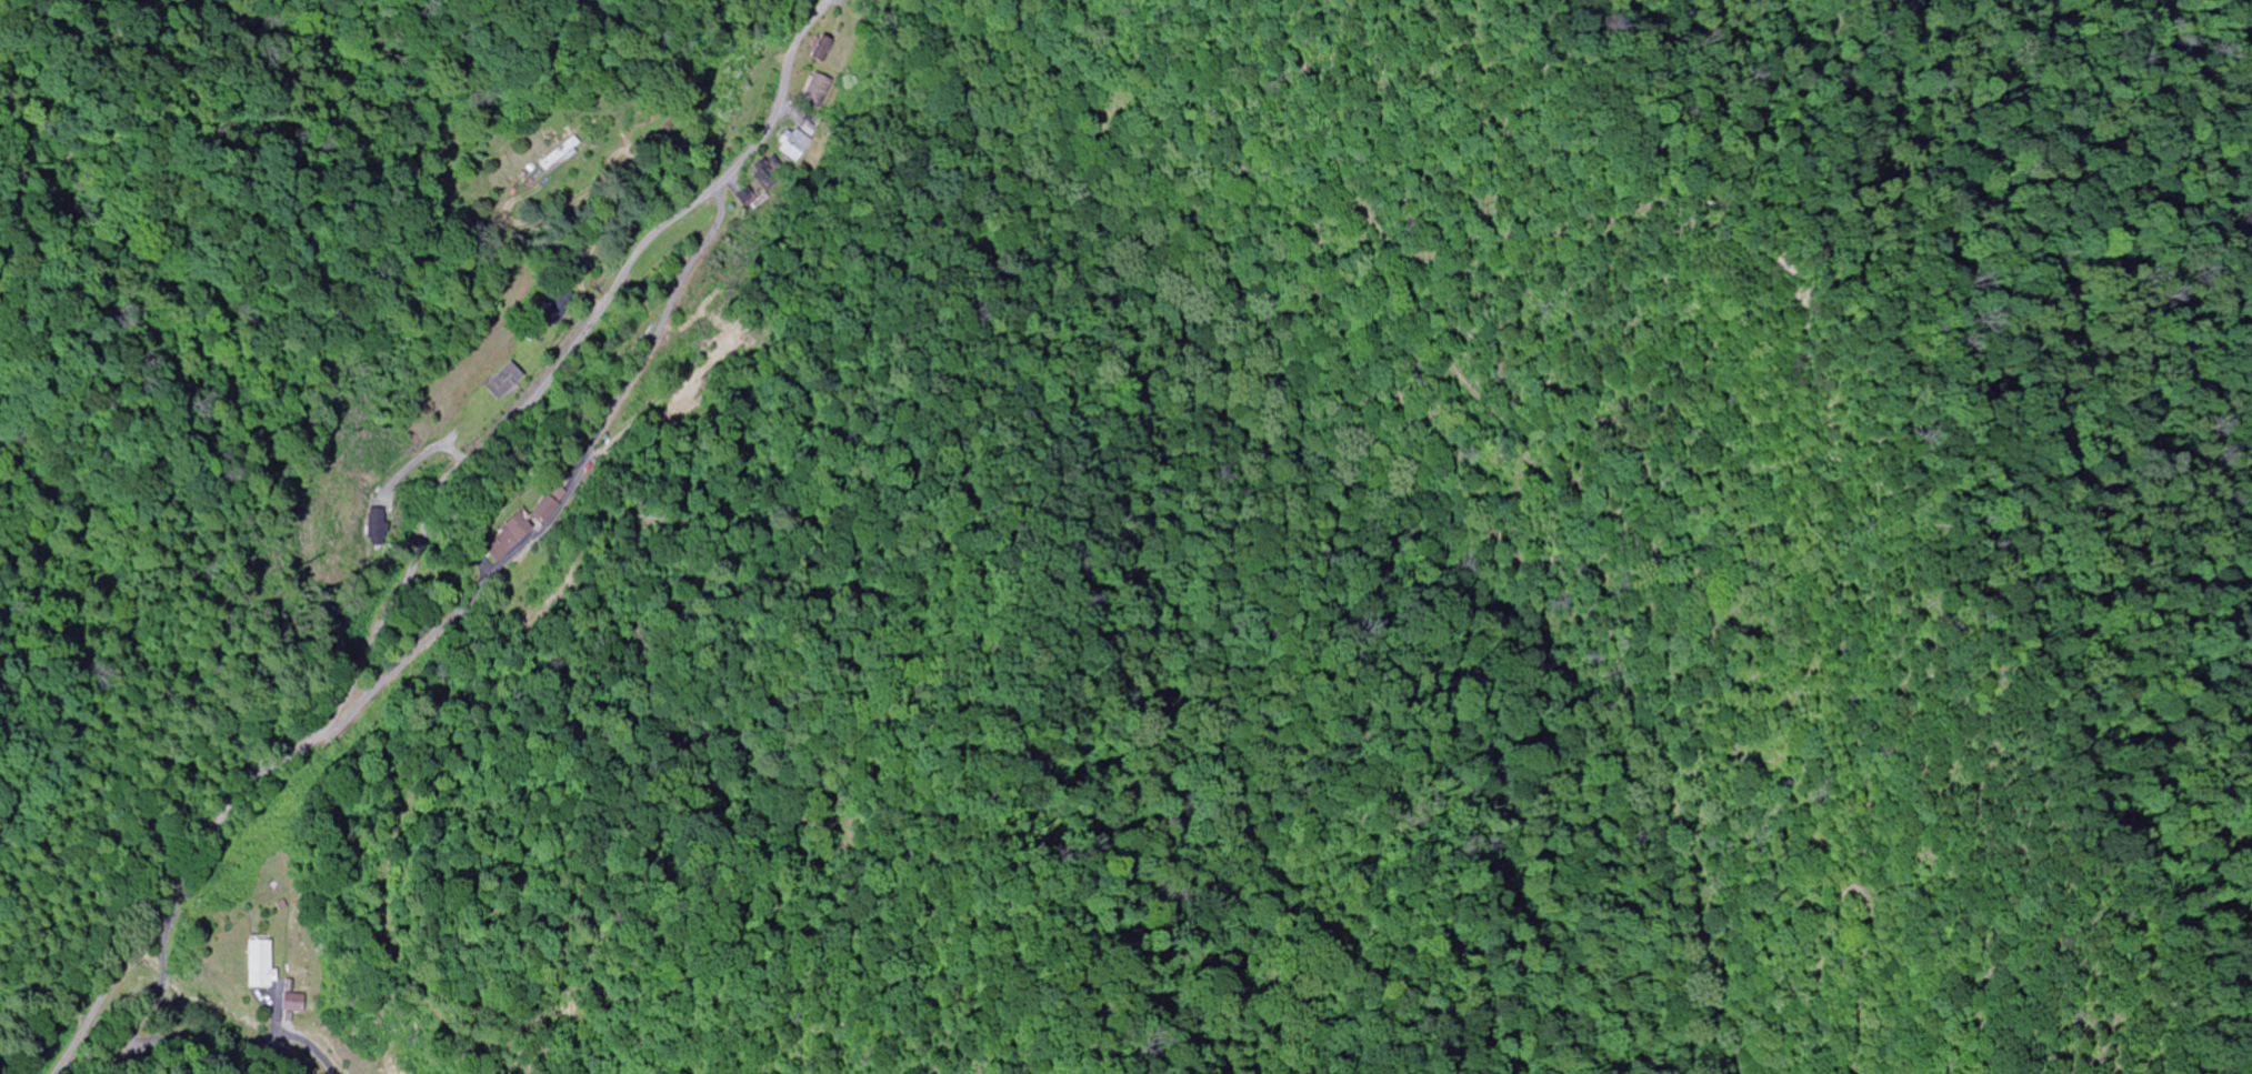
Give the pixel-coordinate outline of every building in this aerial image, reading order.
[(831,41),(818,34),(805,56),(818,64),(831,41)] [(798,97),(813,107),(829,84),(815,74),(798,97)] [(792,164),(807,144),(788,128),(771,148),(792,164)] [(785,173),(767,156),(749,175),(767,192),(785,173)] [(757,197),(747,187),(734,200),(744,210),(757,197)] [(527,378),(510,362),(485,388),(502,404),(527,378)] [(270,941),(247,941),(247,989),(273,989),(273,971),(270,971),(270,941)]
